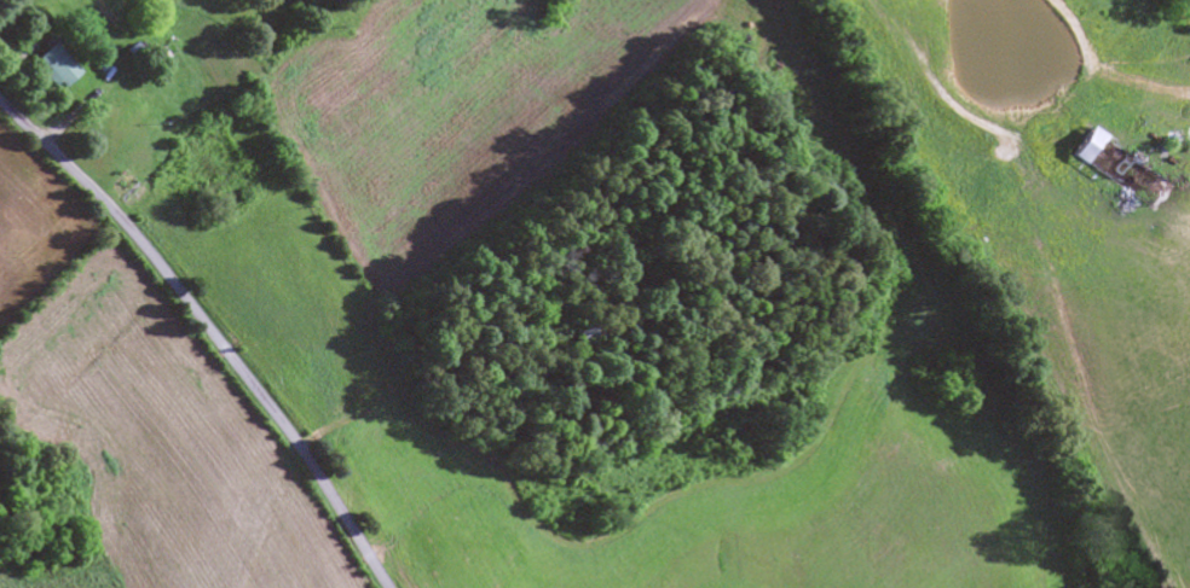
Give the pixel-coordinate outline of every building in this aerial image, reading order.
[(31,60),(42,71),(37,75),(54,92),(74,73),(47,44),(31,60)] [(1163,182),(1084,128),(1064,158),(1095,179),(1099,174),(1147,206),(1163,182)] [(567,329),(575,348),(598,338),(589,319),(567,329)]
